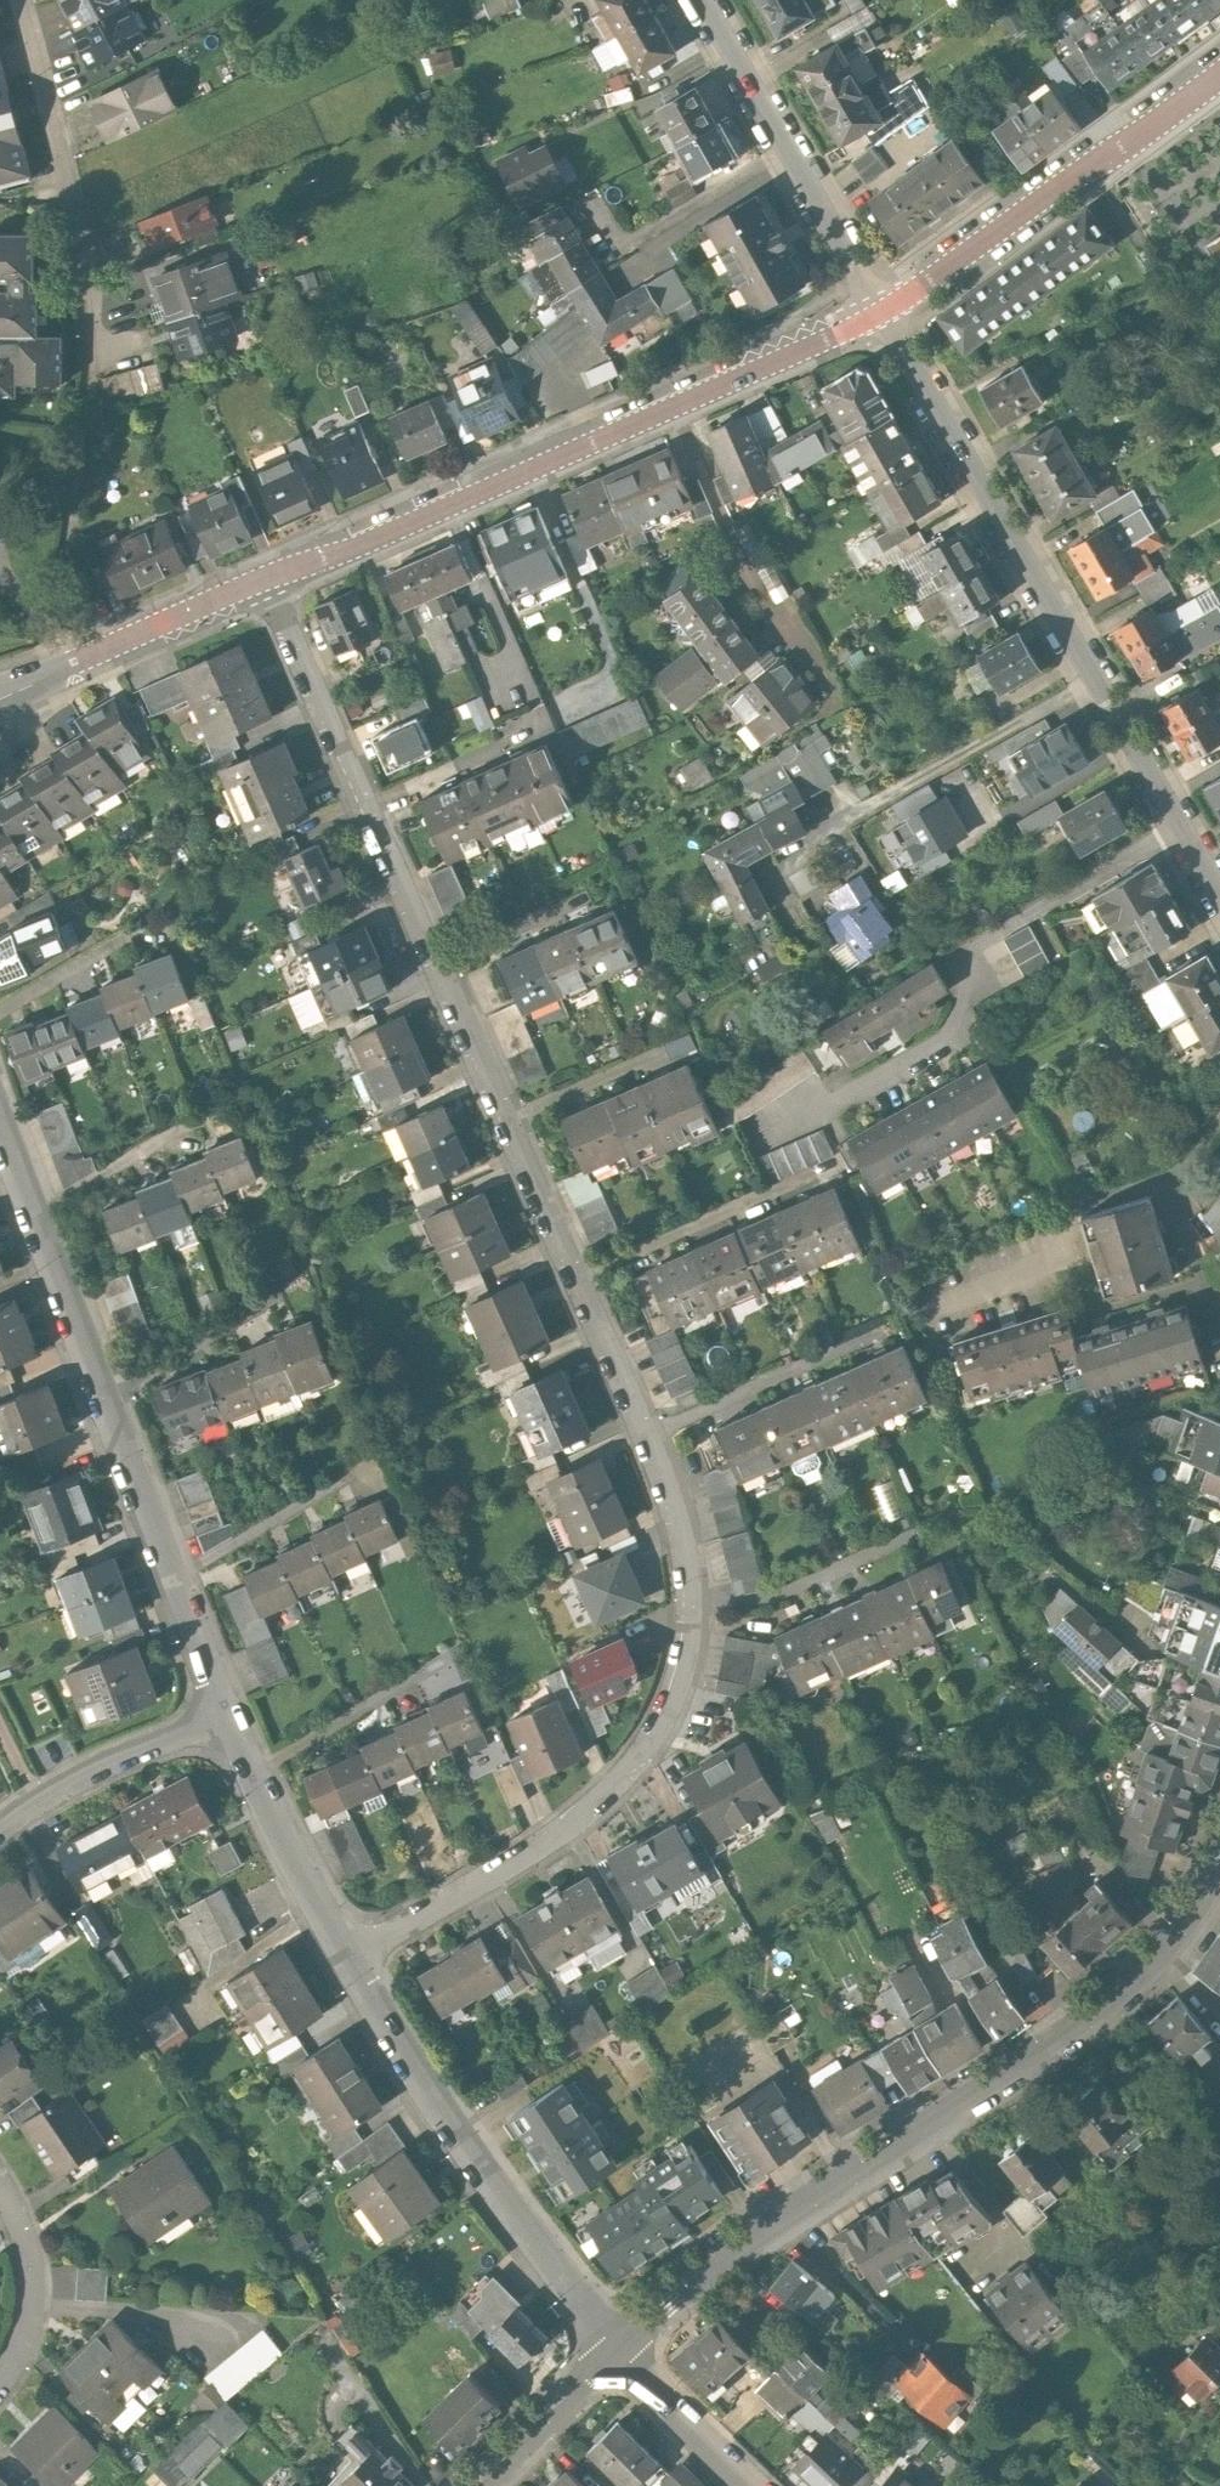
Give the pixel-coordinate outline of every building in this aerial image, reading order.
[(124,0),(56,0),(73,32),(126,4),(124,0)] [(482,2),(489,20),(521,8),(517,0),(487,0),(482,2)] [(594,0),(602,13),(591,19),(605,43),(654,15),(645,0),(595,0),(594,0)] [(777,39),(816,17),(806,0),(755,0),(777,39)] [(833,10),(841,22),(862,9),(856,0),(851,0),(833,10)] [(1118,26),(1150,3),(1148,0),(1135,0),(1111,17),(1118,26)] [(1150,3),(1178,42),(1209,20),(1195,0),(1154,0),(1150,3)] [(1209,20),(1219,12),(1219,0),(1195,0),(1209,20)] [(1146,66),(1118,26),(1111,17),(1100,2),(1075,19),(1067,8),(1049,20),(1071,52),(1079,47),(1083,52),(1098,73),(1111,91),(1146,66)] [(1150,3),(1118,26),(1146,66),(1178,42),(1150,3)] [(126,4),(73,32),(68,35),(76,50),(74,51),(85,71),(144,39),(139,29),(145,26),(136,11),(132,14),(126,4)] [(654,15),(605,43),(593,50),(605,71),(629,58),(638,74),(676,53),(654,15)] [(880,21),(839,45),(844,53),(860,45),(864,53),(890,38),(880,21)] [(839,45),(795,70),(816,108),(860,83),(844,53),(839,45)] [(1079,47),(1071,52),(1060,60),(1079,86),(1098,73),(1083,52),(1079,47)] [(450,52),(427,57),(432,77),(454,72),(450,52)] [(1057,56),(1042,67),(1064,97),(1079,86),(1060,60),(1057,56)] [(156,67),(86,102),(106,143),(176,109),(156,67)] [(2,77),(0,77),(0,188),(31,180),(2,77)] [(1006,87),(1014,98),(1052,151),(1081,131),(1051,89),(1034,101),(1018,79),(1006,87)] [(883,123),(859,137),(867,150),(872,148),(927,107),(912,81),(873,105),(883,123)] [(860,83),(816,108),(839,148),(859,137),(883,123),(873,105),(860,83)] [(630,88),(602,96),(605,108),(633,100),(630,88)] [(697,88),(655,112),(675,147),(717,123),(697,88)] [(429,90),(416,96),(421,106),(434,100),(429,90)] [(993,130),(1023,172),(1052,151),(1014,98),(1002,106),(1010,118),(993,130)] [(427,116),(413,122),(420,135),(433,129),(427,116)] [(717,123),(675,147),(694,180),(736,157),(717,123)] [(565,186),(545,148),(532,154),(526,144),(493,161),(518,210),(565,186)] [(943,147),(904,173),(936,220),(975,193),(943,147)] [(872,148),(851,164),(867,185),(888,169),(872,148)] [(866,199),(898,246),(936,220),(904,173),(866,199)] [(697,195),(688,180),(666,193),(674,208),(697,195)] [(205,197),(136,224),(147,252),(192,234),(213,226),(217,224),(205,197)] [(805,285),(756,197),(703,227),(752,314),(805,285)] [(18,237),(18,206),(0,204),(0,237),(18,237)] [(524,242),(567,217),(560,207),(508,232),(517,247),(524,242)] [(1080,207),(1000,265),(1027,302),(1107,245),(1080,207)] [(524,242),(539,266),(547,260),(580,240),(567,217),(524,242)] [(213,226),(192,234),(197,248),(218,240),(213,226)] [(36,339),(36,293),(29,293),(29,283),(32,283),(32,237),(18,237),(0,237),(0,284),(6,284),(6,292),(0,292),(0,341),(36,339)] [(1204,249),(1219,274),(1219,239),(1204,249)] [(568,293),(600,273),(580,240),(547,260),(568,293)] [(1165,267),(1151,247),(1140,254),(1154,274),(1165,267)] [(225,253),(150,280),(165,324),(224,303),(241,297),(225,253)] [(530,272),(560,320),(576,306),(568,293),(547,260),(539,266),(530,272)] [(1027,302),(1000,265),(927,314),(954,354),(1027,302)] [(673,267),(644,284),(660,311),(625,332),(629,339),(635,335),(642,345),(699,312),(673,267)] [(600,273),(568,293),(576,306),(591,332),(600,347),(625,332),(660,311),(644,284),(617,300),(600,273)] [(224,303),(165,324),(179,362),(238,342),(224,303)] [(524,349),(509,362),(522,387),(591,332),(576,306),(560,320),(524,349)] [(480,352),(495,343),(476,313),(461,322),(480,352)] [(496,344),(509,362),(524,349),(512,332),(496,344)] [(36,339),(0,341),(0,398),(15,398),(15,385),(61,385),(61,339),(36,339)] [(491,358),(446,378),(475,440),(519,420),(491,358)] [(101,381),(109,407),(163,392),(156,365),(101,381)] [(613,366),(590,377),(595,389),(619,379),(613,366)] [(1023,366),(980,392),(1001,429),(1045,404),(1023,366)] [(841,448),(895,418),(879,390),(869,371),(859,368),(822,389),(828,399),(822,402),(834,423),(824,429),(837,450),(841,448)] [(358,386),(344,392),(355,418),(369,412),(358,386)] [(442,394),(429,400),(442,429),(455,423),(442,394)] [(387,418),(406,461),(448,443),(442,429),(429,400),(387,418)] [(764,452),(787,439),(771,405),(747,416),(764,452)] [(747,416),(706,435),(724,476),(736,502),(773,485),(762,462),(767,459),(764,452),(747,416)] [(841,448),(865,491),(919,460),(895,418),(841,448)] [(359,421),(317,439),(343,498),(385,480),(359,421)] [(762,462),(773,485),(837,450),(824,429),(819,421),(812,425),(787,439),(764,452),(767,459),(762,462)] [(1058,427),(1012,453),(1031,488),(1078,462),(1058,427)] [(287,443),(291,453),(301,476),(317,469),(303,437),(287,443)] [(598,478),(622,532),(630,551),(649,543),(644,530),(695,508),(686,487),(669,448),(598,478)] [(252,471),(279,529),(318,511),(301,476),(291,453),(252,471)] [(865,491),(887,531),(902,522),(941,500),(919,460),(865,491)] [(1097,495),(1078,462),(1031,488),(1050,522),(1089,500),(1097,495)] [(227,487),(237,511),(252,505),(238,475),(224,482),(227,487)] [(736,502),(724,476),(713,481),(725,507),(736,502)] [(598,478),(562,494),(579,534),(586,548),(622,532),(598,478)] [(698,481),(686,487),(695,508),(700,519),(713,513),(698,481)] [(1097,495),(1089,500),(1095,511),(1122,496),(1115,485),(1097,495)] [(209,554),(210,559),(251,540),(237,511),(227,487),(186,505),(197,528),(209,554)] [(1122,496),(1095,511),(1102,524),(1129,509),(1122,496)] [(536,509),(481,533),(518,614),(539,604),(534,593),(567,578),(536,509)] [(1068,551),(1081,574),(1157,532),(1149,518),(1127,530),(1130,535),(1115,544),(1107,529),(1068,551)] [(114,589),(119,600),(186,570),(163,520),(97,549),(103,564),(114,589)] [(910,535),(902,522),(887,531),(877,537),(885,550),(893,545),(910,535)] [(735,532),(770,593),(782,585),(747,524),(735,532)] [(209,554),(197,528),(185,534),(197,560),(209,554)] [(927,543),(920,530),(910,535),(893,545),(900,558),(927,543)] [(1157,532),(1081,574),(1094,598),(1132,577),(1135,582),(1154,572),(1146,556),(1165,545),(1157,532)] [(921,557),(941,593),(983,569),(962,533),(921,557)] [(586,548),(579,534),(567,539),(583,574),(595,569),(586,548)] [(856,567),(885,550),(877,537),(849,554),(856,567)] [(456,545),(419,561),(436,597),(444,593),(472,581),(456,545)] [(902,561),(900,558),(893,545),(885,550),(856,567),(865,582),(902,561)] [(424,602),(436,597),(419,561),(386,576),(402,612),(424,602)] [(659,585),(670,600),(702,577),(692,562),(659,585)] [(114,589),(103,564),(77,575),(87,601),(114,589)] [(1154,572),(1135,582),(1142,594),(1168,580),(1161,568),(1154,572)] [(950,606),(962,627),(990,611),(1003,603),(983,569),(941,593),(918,606),(927,620),(950,606)] [(670,600),(664,604),(723,686),(744,671),(761,658),(702,577),(670,600)] [(770,593),(777,604),(789,598),(782,585),(770,593)] [(802,587),(792,592),(797,601),(807,596),(802,587)] [(356,590),(311,609),(333,658),(377,639),(356,590)] [(1167,635),(1219,605),(1212,591),(1172,612),(1176,619),(1162,626),(1167,635)] [(444,593),(436,597),(453,634),(467,627),(474,624),(465,604),(456,608),(450,595),(446,597),(444,593)] [(436,597),(424,602),(432,619),(421,624),(443,672),(466,662),(464,658),(453,634),(436,597)] [(1167,635),(1176,650),(1219,625),(1219,605),(1167,635)] [(927,620),(918,606),(905,613),(914,628),(927,620)] [(990,611),(962,627),(971,642),(999,626),(990,611)] [(1115,631),(1129,655),(1167,635),(1162,626),(1153,611),(1115,631)] [(404,619),(392,625),(402,647),(415,641),(404,619)] [(478,651),(467,627),(453,634),(464,658),(478,651)] [(1018,635),(977,659),(979,662),(995,689),(1001,698),(1042,674),(1018,635)] [(1167,635),(1129,655),(1142,680),(1180,659),(1176,650),(1167,635)] [(833,666),(846,659),(853,655),(846,644),(826,655),(833,666)] [(239,646),(175,675),(186,700),(207,746),(235,734),(271,718),(239,646)] [(692,649),(653,679),(680,712),(718,683),(692,649)] [(846,659),(853,671),(868,662),(861,650),(853,655),(846,659)] [(744,671),(752,682),(778,662),(770,651),(761,658),(744,671)] [(406,659),(415,678),(423,674),(413,655),(406,659)] [(752,682),(727,702),(745,725),(802,680),(784,658),(778,662),(752,682)] [(995,689),(979,662),(964,671),(980,697),(995,689)] [(151,715),(186,700),(175,675),(140,690),(151,715)] [(802,680),(745,725),(762,747),(819,703),(802,680)] [(1198,691),(1160,713),(1174,738),(1212,715),(1206,705),(1198,691)] [(1212,715),(1219,711),(1219,692),(1217,694),(1219,698),(1206,705),(1212,715)] [(649,725),(636,697),(558,733),(570,761),(649,725)] [(114,699),(75,721),(82,734),(94,755),(114,777),(149,757),(136,736),(122,712),(114,699)] [(138,703),(122,712),(136,736),(150,729),(138,703)] [(1174,738),(1187,761),(1219,741),(1219,730),(1212,715),(1174,738)] [(414,720),(370,741),(387,777),(431,756),(414,720)] [(1004,744),(1011,757),(1053,733),(1045,720),(1004,744)] [(1011,757),(1009,759),(1032,799),(1089,766),(1066,726),(1053,733),(1011,757)] [(94,755),(82,734),(47,753),(51,760),(62,778),(91,809),(126,789),(114,777),(94,755)] [(235,734),(207,746),(213,760),(234,750),(241,747),(235,734)] [(791,782),(803,804),(837,784),(820,754),(830,747),(824,735),(799,751),(794,744),(739,776),(754,803),(760,800),(791,782)] [(241,765),(218,776),(248,844),(277,831),(309,816),(292,778),(297,775),(283,746),(241,765)] [(544,747),(503,766),(531,827),(573,808),(544,747)] [(234,750),(213,760),(198,767),(205,781),(218,776),(241,765),(234,750)] [(701,757),(678,770),(691,792),(713,778),(701,757)] [(62,778),(51,760),(17,779),(21,786),(33,806),(58,834),(95,814),(91,809),(62,778)] [(531,827),(503,766),(462,785),(490,846),(531,827)] [(1203,789),(1219,818),(1219,779),(1203,789)] [(937,780),(900,802),(908,815),(945,793),(937,780)] [(758,824),(774,853),(806,834),(792,810),(803,804),(791,782),(760,800),(769,817),(758,824)] [(450,865),(490,846),(462,785),(417,805),(445,867),(450,865)] [(21,786),(0,798),(0,830),(25,865),(64,841),(58,834),(33,806),(21,786)] [(1065,816),(1058,820),(1080,859),(1128,831),(1106,792),(1065,816)] [(954,794),(900,825),(910,844),(916,841),(927,860),(953,845),(976,832),(954,794)] [(1039,831),(1058,820),(1065,816),(1058,804),(1033,819),(1039,831)] [(139,823),(129,828),(135,839),(145,833),(139,823)] [(701,856),(715,882),(747,868),(774,853),(758,824),(701,856)] [(0,830),(0,909),(18,898),(4,877),(25,865),(0,830)] [(283,843),(277,831),(248,844),(254,855),(265,850),(283,843)] [(272,865),(279,862),(301,853),(294,838),(283,843),(265,850),(272,865)] [(633,844),(615,851),(621,865),(639,858),(633,844)] [(175,851),(186,869),(195,863),(184,845),(175,851)] [(953,845),(927,860),(934,872),(960,858),(953,845)] [(328,871),(316,846),(301,853),(279,862),(300,910),(347,890),(337,867),(328,871)] [(1092,898),(1112,933),(1172,898),(1152,864),(1092,898)] [(448,929),(474,917),(450,865),(445,867),(424,876),(448,929)] [(722,895),(740,928),(747,924),(770,913),(747,868),(715,882),(722,895)] [(861,877),(828,896),(838,912),(824,921),(841,947),(846,944),(861,963),(893,940),(889,935),(894,931),(883,916),(887,912),(877,896),(874,899),(861,877)] [(125,880),(122,880),(118,882),(116,885),(115,889),(116,892),(117,894),(119,896),(123,897),(126,897),(129,896),(131,893),(132,890),(132,888),(132,885),(130,883),(128,881),(125,880)] [(722,895),(715,882),(704,889),(711,902),(722,895)] [(8,933),(53,916),(59,912),(49,892),(2,919),(8,933)] [(1190,930),(1172,898),(1112,933),(1130,964),(1145,955),(1190,930)] [(568,930),(594,986),(641,965),(615,909),(568,930)] [(789,949),(770,913),(747,924),(767,962),(789,949)] [(53,916),(8,933),(0,939),(0,989),(28,978),(25,970),(67,952),(57,927),(53,916)] [(57,927),(67,952),(79,948),(69,922),(57,927)] [(1030,926),(1003,941),(1025,979),(1051,964),(1030,926)] [(322,949),(297,960),(311,991),(378,960),(364,930),(322,949)] [(531,947),(558,1003),(594,986),(568,930),(531,947)] [(297,960),(322,949),(315,933),(290,944),(297,960)] [(531,947),(494,964),(513,1005),(520,1020),(558,1003),(531,947)] [(789,949),(767,962),(754,970),(763,983),(797,962),(789,949)] [(1145,955),(1130,964),(1113,974),(1122,990),(1154,973),(1145,955)] [(171,956),(132,972),(134,977),(149,1017),(189,1002),(171,956)] [(1166,983),(1187,1019),(1219,999),(1219,979),(1209,959),(1166,983)] [(378,960),(311,991),(324,1020),(348,1009),(391,990),(378,960)] [(933,963),(820,1037),(842,1070),(874,1050),(868,1042),(950,989),(933,963)] [(1154,973),(1122,990),(1115,994),(1122,1007),(1161,985),(1154,973)] [(151,1021),(149,1017),(134,977),(98,991),(100,996),(115,1035),(151,1021)] [(115,1035),(100,996),(64,1010),(66,1015),(81,1054),(118,1040),(115,1035)] [(202,997),(189,1002),(200,1031),(214,1025),(202,997)] [(1187,1019),(1211,1060),(1219,1055),(1219,999),(1187,1019)] [(520,1020),(513,1005),(488,1017),(520,1089),(522,1093),(526,1094),(530,1093),(535,1089),(548,1081),(520,1020)] [(348,1009),(324,1020),(330,1033),(343,1027),(354,1022),(348,1009)] [(81,1054),(66,1015),(34,1027),(32,1021),(2,1032),(23,1089),(52,1078),(49,1071),(82,1059),(81,1054)] [(350,1042),(379,1029),(371,1015),(354,1022),(343,1027),(350,1042)] [(350,1042),(348,1043),(362,1074),(417,1049),(403,1018),(379,1029),(350,1042)] [(801,1048),(720,1101),(733,1127),(817,1071),(801,1048)] [(417,1049),(362,1074),(376,1105),(378,1104),(415,1088),(431,1081),(417,1049)] [(1000,1057),(988,1064),(1001,1089),(1014,1082),(1000,1057)] [(988,1064),(963,1077),(994,1130),(1017,1118),(1001,1089),(988,1064)] [(721,1139),(689,1066),(639,1088),(668,1155),(691,1145),(694,1151),(721,1139)] [(230,1079),(217,1069),(210,1079),(223,1088),(230,1079)] [(963,1077),(941,1089),(972,1142),(994,1130),(963,1077)] [(1024,1093),(1029,1103),(1044,1096),(1038,1085),(1024,1093)] [(415,1088),(378,1104),(384,1117),(403,1108),(421,1100),(415,1088)] [(637,1169),(668,1155),(639,1088),(607,1103),(632,1158),(637,1169)] [(919,1101),(949,1155),(972,1142),(941,1089),(919,1101)] [(895,1114),(925,1168),(949,1155),(919,1101),(895,1114)] [(632,1158),(607,1103),(563,1122),(585,1171),(588,1178),(632,1158)] [(63,1104),(34,1115),(50,1157),(78,1146),(63,1104)] [(410,1122),(394,1129),(407,1159),(456,1137),(443,1107),(410,1122)] [(394,1129),(410,1122),(403,1108),(384,1117),(376,1120),(382,1134),(394,1129)] [(871,1128),(900,1182),(925,1168),(895,1114),(871,1128)] [(871,1128),(846,1142),(861,1168),(876,1195),(900,1182),(871,1128)] [(823,1132),(769,1155),(780,1181),(834,1158),(823,1132)] [(456,1137),(407,1159),(420,1190),(436,1182),(469,1169),(456,1137)] [(201,1154),(204,1161),(218,1195),(257,1180),(241,1138),(201,1154)] [(861,1168),(846,1142),(836,1147),(850,1174),(861,1168)] [(78,1146),(50,1157),(63,1193),(95,1172),(90,1158),(84,1160),(78,1146)] [(167,1175),(169,1181),(184,1217),(221,1203),(218,1195),(204,1161),(167,1175)] [(588,1178),(585,1171),(562,1181),(593,1250),(620,1238),(596,1183),(591,1185),(588,1178)] [(1091,1176),(1077,1181),(1080,1190),(1094,1185),(1091,1176)] [(133,1195),(135,1202),(151,1240),(187,1226),(184,1217),(169,1181),(133,1195)] [(436,1182),(420,1190),(409,1195),(415,1208),(443,1196),(436,1182)] [(1202,1216),(1219,1246),(1219,1190),(1202,1216)] [(833,1191),(780,1215),(807,1273),(859,1250),(833,1191)] [(1082,1211),(1107,1296),(1174,1276),(1149,1191),(1082,1211)] [(449,1210),(421,1222),(435,1254),(496,1226),(482,1195),(449,1210)] [(449,1210),(443,1196),(415,1208),(421,1222),(449,1210)] [(135,1202),(100,1215),(117,1258),(152,1245),(151,1240),(135,1202)] [(780,1215),(734,1235),(761,1293),(807,1273),(780,1215)] [(496,1226),(435,1254),(450,1284),(478,1271),(510,1257),(496,1226)] [(691,1254),(718,1313),(761,1293),(734,1235),(691,1254)] [(646,1274),(672,1333),(718,1313),(691,1254),(646,1274)] [(322,1257),(312,1256),(310,1265),(321,1266),(322,1257)] [(284,1282),(298,1276),(290,1258),(276,1264),(284,1282)] [(450,1284),(462,1310),(490,1297),(478,1271),(450,1284)] [(655,1341),(672,1333),(646,1274),(629,1282),(655,1341)] [(128,1276),(100,1286),(120,1341),(149,1330),(128,1276)] [(230,1289),(236,1302),(251,1296),(245,1283),(230,1289)] [(490,1297),(462,1310),(490,1372),(519,1359),(549,1345),(521,1283),(490,1297)] [(33,1321),(27,1304),(24,1306),(20,1295),(0,1302),(0,1334),(33,1321)] [(1129,1311),(1148,1374),(1204,1358),(1185,1295),(1129,1311)] [(1066,1305),(955,1339),(971,1392),(994,1385),(997,1392),(1065,1371),(1063,1366),(1083,1360),(1073,1328),(1066,1305)] [(1148,1374),(1129,1311),(1073,1328),(1083,1360),(1092,1391),(1148,1374)] [(0,1334),(0,1370),(41,1354),(35,1338),(39,1336),(33,1321),(0,1334)] [(276,1344),(296,1399),(335,1385),(313,1324),(274,1339),(276,1344)] [(149,1330),(120,1341),(128,1363),(157,1352),(149,1330)] [(672,1333),(655,1341),(646,1344),(672,1401),(697,1390),(672,1333)] [(296,1399),(276,1344),(240,1357),(243,1364),(261,1413),(296,1399)] [(847,1370),(872,1425),(929,1399),(904,1344),(847,1370)] [(519,1359),(490,1372),(480,1377),(486,1390),(495,1386),(525,1372),(519,1359)] [(261,1413),(243,1364),(208,1377),(227,1426),(261,1413)] [(227,1426),(208,1377),(205,1370),(179,1380),(201,1436),(227,1426)] [(847,1370),(804,1390),(829,1444),(872,1425),(847,1370)] [(495,1386),(501,1400),(532,1387),(525,1372),(495,1386)] [(532,1387),(501,1400),(527,1461),(549,1451),(588,1434),(561,1374),(532,1387)] [(201,1436),(179,1380),(152,1390),(174,1446),(201,1436)] [(70,1431),(53,1384),(0,1403),(0,1445),(4,1455),(37,1443),(70,1431)] [(760,1410),(784,1464),(789,1462),(815,1450),(829,1444),(804,1390),(760,1410)] [(1207,1465),(1219,1470),(1219,1418),(1183,1405),(1179,1416),(1173,1435),(1167,1451),(1182,1457),(1194,1461),(1207,1465)] [(760,1410),(717,1429),(733,1463),(742,1483),(784,1464),(760,1410)] [(1173,1435),(1179,1416),(1164,1410),(1114,1427),(1122,1453),(1148,1445),(1144,1432),(1156,1428),(1173,1435)] [(46,1465),(37,1443),(4,1455),(12,1478),(46,1465)] [(815,1450),(789,1462),(795,1473),(802,1476),(817,1470),(821,1463),(815,1450)] [(522,1463),(528,1477),(555,1464),(549,1451),(527,1461),(522,1463)] [(1171,1454),(1143,1461),(1146,1477),(1175,1470),(1171,1454)] [(1194,1461),(1182,1457),(1176,1475),(1188,1479),(1194,1461)] [(562,1479),(545,1486),(573,1550),(597,1540),(628,1526),(600,1462),(562,1479)] [(742,1483),(733,1463),(702,1477),(721,1541),(735,1597),(764,1594),(735,1486),(742,1483)] [(531,1493),(545,1486),(562,1479),(555,1464),(528,1477),(524,1479),(531,1493)] [(1219,1493),(1219,1470),(1207,1465),(1200,1487),(1219,1493)] [(318,1480),(313,1467),(296,1474),(301,1487),(318,1480)] [(1123,1476),(1107,1470),(1102,1486),(1117,1491),(1123,1476)] [(203,1471),(175,1481),(203,1555),(234,1536),(230,1525),(223,1527),(203,1471)] [(84,1473),(24,1495),(43,1547),(96,1528),(102,1526),(84,1473)] [(892,1481),(871,1490),(886,1524),(907,1515),(892,1481)] [(295,1496),(289,1483),(278,1487),(283,1501),(295,1496)] [(342,1518),(344,1523),(361,1562),(399,1545),(380,1502),(342,1518)] [(1219,1539),(1219,1521),(1194,1511),(1188,1527),(1219,1539)] [(309,1539),(312,1545),(328,1582),(363,1567),(361,1562),(344,1523),(309,1539)] [(634,1539),(628,1526),(597,1540),(603,1553),(634,1539)] [(96,1528),(43,1547),(48,1561),(77,1551),(101,1542),(96,1528)] [(640,1553),(634,1539),(613,1548),(619,1562),(632,1556),(640,1553)] [(278,1559),(279,1563),(296,1603),(331,1588),(328,1582),(312,1545),(278,1559)] [(77,1551),(48,1561),(53,1577),(63,1573),(83,1566),(77,1551)] [(83,1566),(63,1573),(72,1601),(130,1582),(120,1553),(83,1566)] [(942,1555),(909,1570),(937,1633),(953,1625),(946,1610),(964,1603),(942,1555)] [(632,1556),(587,1576),(606,1619),(651,1599),(632,1556)] [(1219,1597),(1219,1581),(1169,1562),(1163,1579),(1219,1600),(1219,1597)] [(244,1578),(248,1588),(262,1621),(286,1611),(290,1620),(301,1615),(296,1603),(279,1563),(244,1578)] [(862,1591),(891,1653),(937,1633),(909,1570),(862,1591)] [(1219,1612),(1219,1608),(1219,1600),(1163,1579),(1155,1599),(1208,1619),(1219,1612)] [(130,1582),(72,1601),(83,1632),(104,1625),(137,1613),(141,1612),(130,1582)] [(1042,1604),(1053,1626),(1077,1601),(1059,1584),(1042,1604)] [(248,1588),(222,1600),(262,1692),(288,1681),(262,1621),(248,1588)] [(819,1611),(843,1666),(846,1673),(891,1653),(862,1591),(819,1611)] [(1084,1654),(1098,1667),(1121,1642),(1077,1601),(1053,1626),(1084,1654)] [(1169,1648),(1200,1659),(1209,1631),(1145,1607),(1137,1625),(1169,1648)] [(819,1611),(775,1630),(800,1685),(843,1666),(819,1611)] [(137,1613),(104,1625),(111,1639),(142,1627),(137,1613)] [(142,1627),(111,1639),(116,1653),(137,1645),(147,1642),(142,1627)] [(1200,1659),(1219,1665),(1219,1634),(1212,1632),(1209,1631),(1200,1659)] [(774,1644),(726,1635),(716,1692),(764,1701),(774,1644)] [(582,1659),(601,1700),(635,1684),(629,1670),(644,1663),(632,1637),(582,1659)] [(69,1671),(90,1727),(158,1702),(137,1645),(116,1653),(69,1671)] [(1098,1667),(1084,1654),(1072,1668),(1120,1712),(1132,1699),(1098,1667)] [(1180,1723),(1219,1737),(1219,1665),(1200,1659),(1180,1723)] [(546,1678),(556,1701),(563,1716),(580,1709),(562,1671),(546,1678)] [(488,1747),(466,1691),(430,1706),(432,1713),(447,1748),(464,1741),(469,1755),(488,1747)] [(351,1694),(341,1698),(345,1707),(354,1703),(351,1694)] [(601,1700),(580,1709),(593,1738),(605,1732),(602,1725),(611,1721),(601,1700)] [(556,1701),(508,1723),(523,1756),(534,1779),(582,1758),(563,1716),(556,1701)] [(447,1748),(432,1713),(397,1728),(399,1731),(415,1768),(449,1753),(447,1748)] [(1138,1747),(1169,1757),(1180,1723),(1149,1713),(1138,1747)] [(1215,1774),(1219,1760),(1219,1737),(1180,1723),(1169,1757),(1161,1781),(1193,1792),(1200,1769),(1215,1774)] [(908,1729),(904,1733),(904,1739),(908,1742),(914,1742),(918,1737),(918,1732),(913,1729),(908,1729)] [(948,1730),(936,1731),(938,1750),(950,1748),(948,1730)] [(415,1768),(399,1731),(362,1747),(365,1753),(381,1790),(417,1774),(415,1768)] [(780,1799),(745,1736),(681,1770),(702,1808),(716,1834),(780,1799)] [(381,1790),(365,1753),(308,1778),(325,1817),(362,1801),(367,1813),(387,1804),(381,1790)] [(534,1779),(523,1756),(511,1762),(513,1767),(523,1788),(535,1783),(534,1779)] [(523,1788),(513,1767),(496,1775),(512,1810),(529,1802),(523,1788)] [(118,1803),(121,1809),(145,1855),(213,1820),(186,1768),(118,1803)] [(1161,1844),(1173,1848),(1193,1792),(1161,1781),(1141,1774),(1121,1830),(1129,1832),(1161,1844)] [(723,1846),(716,1834),(702,1808),(688,1815),(705,1844),(710,1853),(723,1846)] [(121,1809),(55,1844),(79,1889),(125,1865),(134,1883),(155,1872),(145,1855),(121,1809)] [(832,1812),(816,1820),(827,1840),(842,1832),(832,1812)] [(637,1830),(607,1847),(619,1867),(640,1903),(673,1884),(681,1897),(711,1879),(695,1850),(674,1815),(639,1835),(637,1830)] [(325,1832),(349,1881),(375,1868),(351,1820),(325,1832)] [(1025,1828),(1008,1836),(1016,1853),(1033,1844),(1025,1828)] [(1161,1844),(1129,1832),(1121,1856),(1145,1888),(1161,1844)] [(893,1835),(876,1843),(881,1854),(898,1846),(893,1835)] [(242,1860),(231,1838),(209,1849),(220,1871),(242,1860)] [(1048,1863),(1064,1855),(1055,1838),(1040,1846),(1048,1863)] [(695,1850),(711,1879),(722,1873),(710,1853),(705,1844),(695,1850)] [(899,1849),(883,1857),(887,1865),(903,1858),(899,1849)] [(1048,1863),(1072,1909),(1081,1901),(1071,1879),(1079,1874),(1069,1853),(1064,1855),(1048,1863)] [(0,1881),(0,1942),(9,1955),(36,1937),(65,1918),(28,1862),(0,1881)] [(1043,1904),(1057,1922),(1072,1909),(1048,1863),(1032,1870),(1046,1899),(1043,1904)] [(640,1903),(619,1867),(605,1875),(638,1932),(652,1924),(640,1903)] [(545,1892),(518,1907),(555,1971),(623,1932),(586,1869),(560,1884),(557,1878),(542,1887),(545,1892)] [(1072,1909),(1104,1946),(1135,1920),(1094,1873),(1083,1883),(1091,1892),(1081,1901),(1072,1909)] [(249,1931),(224,1884),(190,1902),(195,1911),(182,1918),(210,1972),(250,1951),(242,1935),(249,1931)] [(111,1938),(89,1901),(74,1910),(96,1947),(111,1938)] [(944,1929),(930,1937),(950,1972),(958,1975),(966,1990),(980,1981),(970,1966),(988,1956),(962,1907),(940,1920),(944,1929)] [(1039,1938),(1071,1975),(1104,1946),(1072,1909),(1057,1922),(1039,1938)] [(447,1943),(450,1948),(477,1994),(490,1986),(497,1998),(516,1988),(488,1939),(479,1924),(447,1943)] [(488,1939),(516,1988),(528,1980),(504,1939),(500,1932),(488,1939)] [(515,1932),(504,1939),(528,1980),(539,1974),(515,1932)] [(890,1968),(913,1956),(901,1933),(878,1945),(890,1968)] [(1219,1987),(1219,1933),(1195,1969),(1219,1987)] [(45,1950),(36,1937),(9,1955),(15,1964),(18,1968),(45,1950)] [(0,1942),(0,1965),(5,1971),(15,1964),(9,1955),(0,1942)] [(305,1978),(284,1944),(224,1982),(245,2015),(305,1978)] [(1022,1944),(1007,1951),(1023,1982),(1038,1975),(1022,1944)] [(199,1969),(188,1947),(177,1953),(188,1974),(199,1969)] [(450,1948),(417,1968),(444,2013),(477,1994),(450,1948)] [(916,2019),(936,2007),(933,1993),(913,1956),(890,1968),(895,1979),(916,2019)] [(626,1979),(645,2008),(672,1992),(654,1962),(626,1979)] [(966,1990),(997,2035),(1025,2016),(994,1971),(980,1981),(966,1990)] [(305,1978),(245,2015),(266,2048),(294,2030),(325,2011),(305,1978)] [(899,2009),(908,2024),(916,2019),(895,1979),(880,1988),(890,2008),(899,2009)] [(1213,2022),(1182,1984),(1149,2010),(1181,2050),(1195,2039),(1203,2049),(1213,2041),(1203,2030),(1213,2022)] [(541,1986),(530,1993),(543,2015),(554,2008),(541,1986)] [(916,2019),(945,2068),(983,2045),(954,1996),(936,2007),(916,2019)] [(592,2002),(564,2019),(580,2047),(609,2030),(592,2002)] [(183,2027),(168,2003),(144,2017),(159,2041),(183,2027)] [(755,2022),(774,2051),(796,2037),(778,2008),(755,2022)] [(908,2024),(881,2040),(899,2069),(911,2089),(945,2068),(916,2019),(908,2024)] [(294,2030),(266,2048),(273,2059),(276,2056),(301,2041),(294,2030)] [(0,2042),(0,2098),(10,2091),(37,2073),(12,2033),(0,2042)] [(293,2064),(314,2098),(361,2070),(340,2036),(310,2054),(293,2064)] [(878,2082),(899,2069),(881,2040),(860,2053),(878,2082)] [(293,2064),(310,2054),(301,2041),(276,2056),(284,2070),(293,2064)] [(812,2082),(842,2131),(889,2102),(878,2082),(860,2053),(812,2082)] [(1211,2062),(1198,2073),(1216,2095),(1219,2092),(1219,2074),(1211,2062)] [(521,2069),(495,2084),(502,2096),(528,2080),(521,2069)] [(381,2104),(361,2070),(314,2098),(335,2132),(353,2120),(381,2104)] [(37,2073),(10,2091),(18,2102),(33,2092),(45,2084),(37,2073)] [(751,2178),(812,2138),(769,2073),(708,2114),(751,2178)] [(1058,2103),(1096,2152),(1124,2129),(1130,2136),(1152,2119),(1136,2099),(1129,2104),(1111,2080),(1099,2090),(1090,2078),(1058,2103)] [(563,2084),(513,2117),(566,2198),(617,2165),(563,2084)] [(86,2110),(72,2088),(43,2108),(22,2122),(56,2171),(90,2149),(114,2132),(95,2104),(86,2110)] [(12,2106),(22,2122),(43,2108),(33,2092),(18,2102),(12,2106)] [(389,2119),(363,2137),(337,2155),(346,2168),(373,2150),(379,2159),(405,2142),(389,2119)] [(363,2137),(353,2120),(335,2132),(325,2138),(337,2155),(363,2137)] [(1037,2123),(1001,2152),(1028,2186),(1043,2205),(1059,2192),(1047,2178),(1067,2162),(1037,2123)] [(350,2181),(370,2208),(424,2169),(405,2142),(379,2159),(350,2181)] [(210,2198),(172,2143),(108,2187),(146,2242),(210,2198)] [(618,2275),(689,2228),(685,2221),(725,2195),(724,2193),(700,2157),(691,2144),(637,2180),(642,2188),(578,2229),(595,2254),(601,2250),(618,2275)] [(90,2149),(56,2171),(65,2186),(99,2164),(90,2149)] [(712,2149),(700,2157),(724,2193),(736,2185),(712,2149)] [(897,2187),(933,2248),(991,2218),(992,2210),(955,2164),(935,2175),(931,2169),(897,2187)] [(444,2197),(424,2169),(370,2208),(389,2235),(444,2197)] [(1047,2211),(1043,2205),(1028,2186),(1004,2205),(1023,2230),(1047,2211)] [(877,2281),(933,2248),(897,2187),(831,2226),(845,2251),(856,2245),(877,2281)] [(312,2248),(302,2228),(283,2237),(293,2258),(312,2248)] [(984,2288),(1032,2349),(1075,2316),(1026,2255),(984,2288)] [(790,2258),(769,2282),(826,2330),(837,2318),(823,2306),(832,2294),(790,2258)] [(109,2267),(78,2265),(76,2295),(107,2297),(109,2267)] [(490,2328),(518,2302),(522,2299),(494,2267),(489,2273),(485,2269),(448,2306),(451,2311),(470,2335),(474,2341),(490,2328)] [(490,2328),(521,2362),(550,2335),(518,2302),(490,2328)] [(673,2351),(713,2397),(732,2381),(723,2371),(744,2353),(752,2346),(721,2310),(673,2351)] [(470,2335),(451,2311),(441,2319),(460,2343),(470,2335)] [(69,2382),(107,2420),(162,2366),(136,2339),(110,2313),(81,2342),(55,2368),(69,2382)] [(333,2326),(352,2355),(361,2350),(341,2321),(333,2326)] [(405,2346),(413,2354),(434,2333),(426,2325),(405,2346)] [(218,2403),(224,2398),(282,2350),(262,2326),(198,2379),(218,2403)] [(1209,2326),(1163,2372),(1184,2393),(1195,2382),(1203,2391),(1219,2374),(1219,2337),(1209,2326)] [(421,2410),(456,2445),(501,2401),(434,2333),(413,2354),(445,2386),(421,2410)] [(798,2339),(775,2364),(808,2395),(815,2387),(832,2369),(798,2339)] [(755,2343),(752,2346),(744,2353),(766,2373),(775,2364),(755,2343)] [(361,2350),(352,2355),(361,2369),(375,2360),(366,2346),(361,2350)] [(909,2363),(895,2380),(900,2384),(946,2423),(972,2392),(947,2370),(921,2349),(909,2363)] [(895,2380),(909,2363),(895,2351),(872,2378),(891,2394),(900,2384),(895,2380)] [(947,2370),(972,2392),(975,2395),(983,2386),(955,2361),(947,2370)] [(808,2395),(775,2364),(766,2373),(753,2387),(787,2418),(792,2412),(808,2395)] [(868,2422),(832,2387),(824,2396),(815,2387),(808,2395),(834,2420),(863,2448),(870,2441),(859,2431),(868,2422)] [(818,2437),(824,2431),(834,2420),(808,2395),(792,2412),(818,2437)] [(224,2398),(218,2403),(147,2464),(170,2485),(223,2485),(268,2442),(224,2398)] [(7,2444),(32,2470),(48,2485),(62,2485),(99,2450),(51,2401),(7,2444)] [(586,2446),(625,2485),(632,2485),(659,2460),(617,2416),(586,2446)] [(375,2445),(351,2420),(333,2437),(351,2455),(323,2481),(327,2485),(331,2485),(375,2445)] [(791,2467),(813,2485),(842,2485),(849,2478),(861,2465),(855,2459),(824,2431),(818,2437),(791,2467)] [(396,2468),(401,2463),(390,2451),(385,2456),(375,2445),(331,2485),(413,2485),(396,2468)] [(900,2469),(913,2454),(902,2445),(883,2466),(873,2477),(883,2485),(884,2485),(900,2469)] [(849,2478),(858,2485),(865,2485),(873,2477),(883,2466),(863,2448),(855,2459),(861,2465),(849,2478)] [(681,2459),(661,2479),(668,2485),(709,2485),(681,2459)] [(541,2485),(587,2485),(564,2463),(541,2485)] [(970,2464),(964,2472),(973,2479),(979,2471),(970,2464)] [(900,2469),(884,2485),(919,2485),(900,2469)] [(22,2481),(27,2485),(48,2485),(32,2470),(22,2481)] [(1082,2476),(1072,2485),(1092,2485),(1082,2476)] [(0,2477),(0,2485),(9,2485),(0,2477)]
